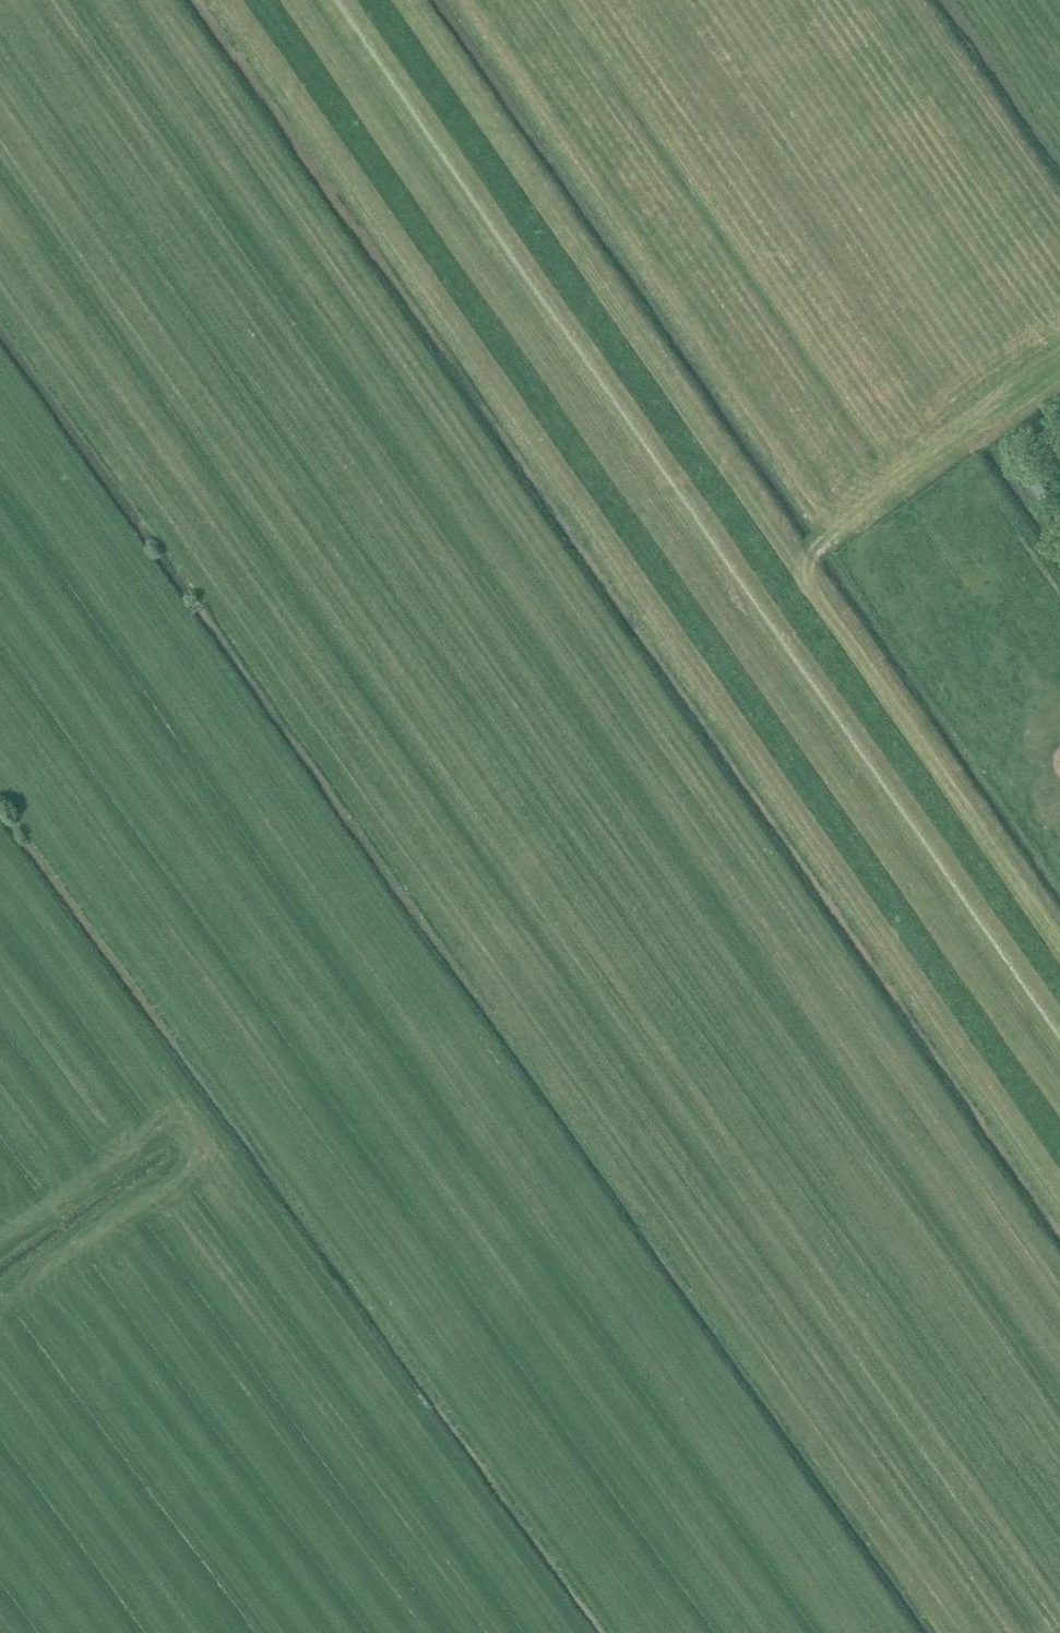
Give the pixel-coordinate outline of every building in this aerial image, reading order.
[(1040,455),(1021,468),(1039,496),(1059,483),(1040,455)]
